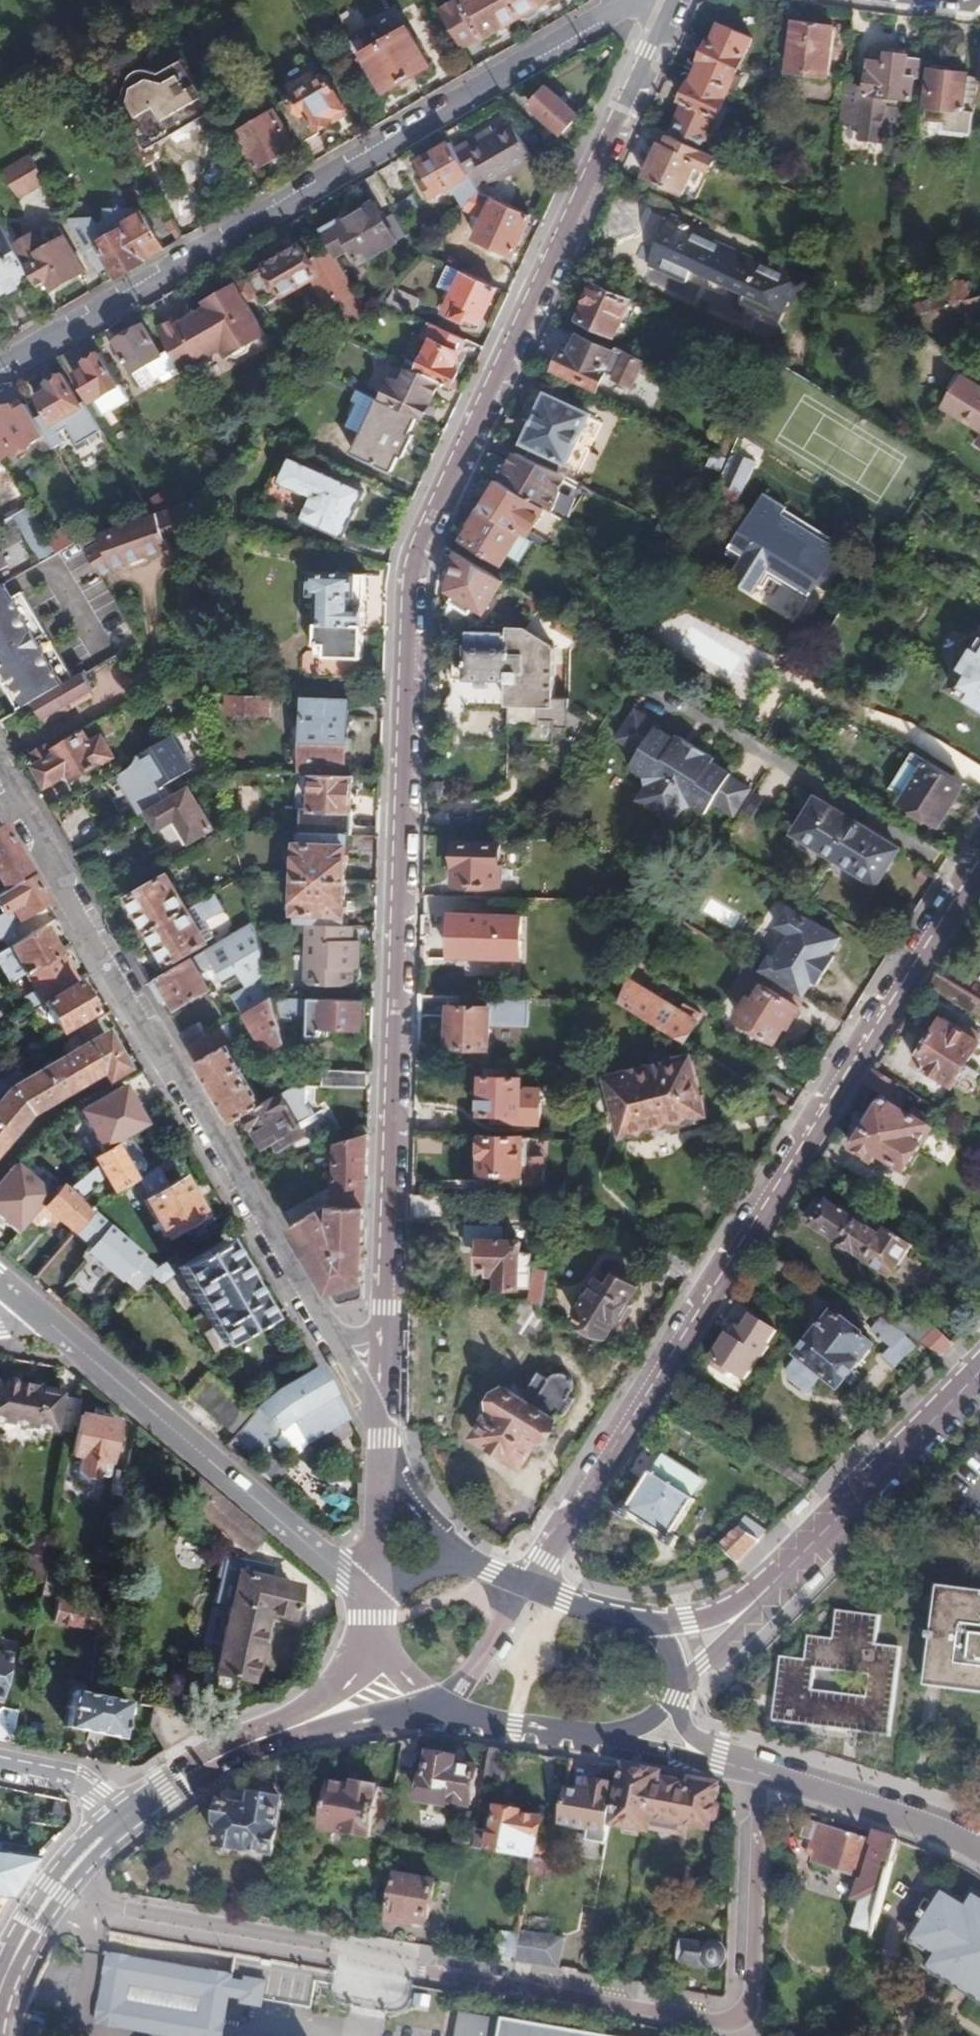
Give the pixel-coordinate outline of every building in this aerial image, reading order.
[(360,17),(375,7),(370,0),(350,0),(360,17)] [(466,47),(486,35),(487,36),(524,14),(516,0),(457,0),(444,8),(466,47)] [(527,18),(527,17),(532,18),(535,18),(543,13),(542,10),(543,8),(544,6),(542,3),(548,0),(516,0),(524,14),(527,18)] [(798,23),(792,72),(832,76),(838,27),(798,23)] [(708,56),(700,72),(702,72),(732,87),(754,39),(721,25),(713,43),(710,42),(704,54),(708,56)] [(411,27),(366,53),(388,90),(433,65),(411,27)] [(923,78),(925,59),(912,57),(913,55),(892,52),(891,63),(874,61),(871,88),(870,94),(904,98),(914,99),(917,77),(923,78)] [(138,122),(126,129),(138,150),(147,166),(160,157),(154,146),(183,129),(184,121),(197,112),(202,118),(217,110),(188,59),(164,72),(155,69),(150,68),(142,71),(138,74),(134,79),(128,99),(136,100),(136,107),(141,108),(138,122)] [(288,83),(293,93),(299,89),(297,86),(318,72),(316,67),(288,83)] [(929,118),(947,119),(946,129),(975,131),(979,91),(979,78),(971,77),(972,72),(934,67),(929,118)] [(295,95),(283,103),(305,142),(323,132),(321,128),(336,119),(335,116),(349,108),(330,73),(321,78),(318,72),(297,86),(299,89),(293,93),(295,95)] [(719,116),(732,87),(702,72),(696,83),(692,80),(684,99),(719,116)] [(899,139),(904,98),(870,94),(871,88),(847,85),(843,124),(864,126),(862,139),(884,141),(884,137),(899,139)] [(534,125),(552,142),(561,131),(564,134),(581,117),(552,87),(534,105),(544,114),(534,125)] [(260,95),(255,99),(265,116),(270,112),(266,104),(260,95)] [(127,102),(138,122),(141,108),(136,107),(136,100),(128,99),(127,102)] [(265,116),(255,99),(227,115),(258,169),(296,146),(275,109),(270,112),(265,116)] [(270,112),(275,109),(271,101),(266,104),(270,112)] [(184,121),(183,129),(202,118),(197,112),(184,121)] [(202,118),(183,129),(192,134),(206,125),(202,118)] [(511,125),(494,135),(471,149),(481,169),(492,188),(535,163),(511,125)] [(491,130),(457,150),(460,155),(471,149),(494,135),(491,130)] [(673,135),(667,147),(700,163),(698,168),(714,176),(723,158),(673,135)] [(457,150),(452,142),(421,161),(435,181),(428,185),(435,198),(455,187),(472,177),(471,176),(460,155),(457,150)] [(662,145),(647,178),(684,196),(698,168),(700,163),(667,147),(662,145)] [(460,155),(471,176),(481,169),(471,149),(460,155)] [(47,181),(32,154),(5,170),(20,197),(47,181)] [(757,157),(751,170),(764,176),(766,161),(757,157)] [(472,177),(455,187),(467,207),(480,192),(472,177)] [(409,189),(393,198),(399,208),(415,199),(409,189)] [(512,258),(531,216),(495,199),(476,241),(512,258)] [(342,219),(324,229),(340,256),(358,245),(366,261),(402,240),(378,201),(343,221),(342,219)] [(101,245),(119,275),(166,248),(145,213),(124,225),(127,230),(101,245)] [(674,219),(649,271),(685,289),(693,272),(755,300),(749,311),(776,324),(783,310),(790,313),(806,281),(781,270),(778,276),(697,238),(701,231),(674,219)] [(5,225),(0,227),(0,292),(32,274),(27,264),(5,225)] [(37,257),(27,264),(32,274),(40,287),(50,280),(57,289),(89,269),(68,234),(35,252),(37,257)] [(303,244),(252,275),(269,304),(321,275),(314,263),(320,260),(311,246),(307,249),(303,244)] [(454,291),(463,271),(447,264),(438,283),(454,291)] [(481,322),(497,289),(463,271),(454,291),(444,312),(465,321),(468,316),(481,322)] [(959,277),(956,295),(955,307),(979,299),(979,279),(959,277)] [(181,317),(160,329),(172,350),(182,366),(186,373),(226,349),(229,353),(241,358),(251,352),(254,342),(269,334),(239,283),(219,295),(222,301),(210,307),(184,323),(181,317)] [(597,285),(583,319),(617,334),(631,301),(597,285)] [(387,304),(411,314),(417,299),(394,288),(387,304)] [(372,311),(360,290),(343,300),(358,327),(372,311)] [(915,308),(918,318),(955,307),(956,295),(935,292),(934,302),(915,308)] [(206,302),(210,307),(222,301),(219,295),(206,302)] [(979,314),(979,299),(955,307),(976,321),(979,314)] [(182,366),(172,350),(164,356),(147,325),(118,341),(144,389),(182,366)] [(453,369),(466,340),(438,327),(417,374),(439,384),(450,389),(458,371),(453,369)] [(643,359),(617,347),(615,353),(580,337),(575,349),(568,346),(558,368),(598,388),(606,371),(613,375),(612,378),(630,386),(643,359)] [(131,400),(103,352),(88,361),(91,368),(79,376),(95,402),(99,400),(112,422),(118,420),(112,410),(131,400)] [(431,401),(439,384),(417,374),(408,370),(402,384),(392,380),(381,402),(417,419),(426,399),(431,401)] [(40,397),(56,425),(85,407),(67,376),(50,386),(52,390),(40,397)] [(979,428),(979,384),(967,376),(956,392),(962,396),(952,411),(979,428)] [(411,436),(418,419),(417,419),(381,402),(358,392),(353,404),(358,406),(350,423),(365,430),(363,435),(355,454),(394,472),(401,457),(405,459),(415,437),(411,436)] [(550,395),(528,442),(535,445),(530,456),(553,466),(554,463),(559,466),(563,458),(571,461),(591,415),(550,395)] [(3,460),(42,436),(25,408),(20,411),(15,404),(0,413),(0,454),(3,460)] [(348,428),(363,435),(365,430),(350,423),(348,428)] [(482,470),(501,482),(510,466),(540,484),(531,501),(544,509),(563,477),(556,473),(559,466),(554,463),(553,466),(530,456),(518,452),(512,465),(490,455),(482,470)] [(278,466),(263,505),(343,538),(362,490),(289,461),(286,469),(278,466)] [(15,516),(31,507),(4,462),(0,465),(0,504),(10,519),(15,516)] [(510,466),(501,482),(531,501),(540,484),(510,466)] [(531,501),(501,482),(484,510),(521,532),(527,536),(544,509),(531,501)] [(768,491),(744,530),(754,537),(732,585),(753,597),(768,572),(812,599),(842,550),(784,514),(790,504),(768,491)] [(205,497),(152,515),(102,531),(82,539),(104,578),(122,567),(174,550),(171,539),(184,535),(197,537),(205,497)] [(9,582),(58,553),(52,543),(31,507),(15,516),(37,551),(9,567),(1,552),(0,553),(0,587),(9,582)] [(521,532),(484,510),(467,540),(503,562),(505,558),(521,532)] [(521,532),(505,558),(517,564),(533,539),(527,536),(521,532)] [(52,543),(58,553),(67,548),(60,537),(52,543)] [(491,617),(510,577),(463,555),(444,594),(491,617)] [(322,592),(321,655),(366,656),(370,572),(317,571),(316,592),(322,592)] [(0,587),(0,608),(19,597),(9,582),(0,587)] [(24,711),(37,704),(77,680),(27,592),(19,597),(0,608),(0,651),(8,651),(6,652),(6,654),(4,659),(5,660),(7,664),(11,665),(13,665),(15,664),(7,679),(24,711)] [(509,703),(508,724),(542,726),(542,706),(553,706),(556,644),(529,628),(511,626),(511,632),(510,677),(509,703)] [(448,701),(509,703),(510,677),(511,632),(470,630),(468,659),(456,659),(455,678),(449,678),(448,701)] [(979,647),(972,648),(964,660),(968,667),(955,688),(977,701),(975,705),(976,709),(979,711),(979,647)] [(192,660),(194,668),(195,673),(203,671),(200,659),(192,660)] [(203,671),(195,673),(201,694),(208,694),(203,671)] [(77,680),(37,704),(51,726),(81,709),(78,703),(100,691),(89,673),(77,680)] [(271,696),(232,695),(230,713),(251,714),(252,709),(272,709),(271,696)] [(306,697),(303,771),(315,772),(348,773),(350,698),(306,697)] [(637,706),(619,736),(642,750),(635,764),(649,772),(652,781),(645,794),(679,814),(686,802),(697,800),(711,809),(719,796),(738,807),(752,783),(731,771),(732,768),(713,756),(715,752),(680,731),(678,735),(660,725),(662,721),(637,706)] [(53,749),(38,758),(45,769),(41,771),(52,790),(71,779),(78,781),(120,757),(108,738),(122,730),(115,717),(55,753),(53,749)] [(176,734),(140,755),(161,791),(197,770),(176,734)] [(907,799),(930,762),(915,753),(892,790),(907,799)] [(942,825),(967,785),(930,762),(907,799),(905,803),(942,825)] [(347,834),(353,834),(355,773),(348,773),(315,772),(314,811),(305,811),(304,832),(347,834)] [(190,787),(151,810),(163,830),(180,819),(194,843),(220,829),(206,804),(201,806),(190,787)] [(820,799),(799,832),(880,882),(901,849),(820,799)] [(33,873),(5,823),(0,826),(0,893),(33,873)] [(301,878),(348,880),(349,845),(347,845),(347,834),(304,832),(302,832),(302,845),(298,845),(296,847),(296,856),(299,859),(301,860),(301,878)] [(462,847),(461,886),(507,886),(508,869),(506,869),(507,848),(462,847)] [(33,873),(0,893),(0,910),(2,914),(12,908),(22,926),(43,914),(39,908),(50,902),(33,873)] [(177,916),(190,908),(170,874),(132,896),(152,931),(177,916)] [(346,911),(348,880),(301,878),(300,896),(296,896),(294,899),(293,908),(296,912),(299,912),(299,923),(311,923),(344,924),(344,912),(344,911),(346,911)] [(761,969),(807,997),(816,982),(820,985),(837,957),(833,954),(844,937),(794,906),(780,927),(792,935),(778,958),(771,954),(761,969)] [(209,943),(190,908),(177,916),(152,931),(172,965),(209,943)] [(199,1023),(207,1037),(276,996),(257,921),(213,947),(241,998),(199,1023)] [(355,940),(356,925),(344,924),(311,923),(309,983),(355,986),(356,967),(356,957),(362,957),(362,940),(355,940)] [(0,952),(0,958),(14,981),(27,973),(61,953),(44,925),(18,941),(0,952)] [(18,941),(9,926),(0,932),(0,952),(18,941)] [(498,933),(459,932),(458,967),(498,967),(498,933)] [(61,953),(27,973),(63,1033),(100,1013),(93,1003),(91,999),(97,995),(87,977),(78,981),(61,953)] [(153,981),(161,994),(169,988),(180,1009),(215,989),(196,957),(153,981)] [(734,999),(751,1009),(759,997),(762,1000),(770,986),(801,1005),(807,997),(761,969),(755,965),(734,999)] [(931,986),(979,1017),(979,999),(968,991),(940,973),(931,986)] [(634,983),(622,1003),(688,1043),(700,1024),(634,983)] [(751,1009),(744,1020),(778,1042),(791,1023),(793,1024),(804,1007),(801,1005),(770,986),(762,1000),(759,997),(751,1009)] [(191,1046),(235,1121),(250,1113),(268,1102),(235,1045),(242,1040),(237,1030),(252,1021),(269,1051),(282,1044),(285,1050),(289,1048),(288,1046),(276,996),(207,1037),(191,1046)] [(286,996),(276,996),(288,1046),(298,1044),(286,996)] [(365,1027),(366,1000),(312,997),(311,1034),(325,1034),(326,1028),(345,1029),(345,1036),(349,1039),(359,1040),(362,1038),(362,1028),(365,1027)] [(532,1002),(493,1001),(493,1010),(493,1027),(532,1028),(532,1002)] [(456,1009),(455,1050),(492,1050),(493,1027),(493,1010),(456,1009)] [(979,1047),(979,1039),(948,1019),(921,1062),(956,1084),(979,1047)] [(30,1114),(104,1070),(110,1079),(129,1068),(110,1033),(107,1035),(99,1020),(82,1030),(91,1045),(28,1081),(19,1066),(0,1078),(0,1148),(30,1114)] [(183,1033),(191,1046),(207,1037),(199,1023),(183,1033)] [(19,1066),(26,1062),(20,1053),(10,1058),(0,1047),(0,1078),(19,1066)] [(612,1078),(627,1135),(670,1122),(673,1132),(699,1124),(696,1114),(709,1111),(693,1057),(612,1078)] [(324,1086),(371,1088),(371,1070),(325,1069),(324,1086)] [(488,1078),(487,1117),(526,1117),(527,1080),(488,1078)] [(268,1102),(250,1113),(269,1145),(281,1139),(286,1147),(309,1134),(286,1092),(268,1102)] [(880,1117),(858,1152),(878,1165),(884,1155),(911,1172),(932,1138),(910,1122),(903,1131),(880,1117)] [(121,1141),(145,1127),(141,1120),(116,1133),(121,1141)] [(280,1198),(295,1223),(321,1208),(330,1203),(335,1203),(368,1202),(370,1131),(337,1142),(336,1167),(280,1198)] [(526,1178),(528,1138),(488,1137),(487,1178),(526,1178)] [(116,1192),(138,1179),(117,1143),(96,1156),(100,1164),(83,1178),(93,1190),(107,1178),(116,1192)] [(138,1149),(126,1155),(137,1176),(149,1170),(138,1149)] [(100,1164),(96,1156),(92,1151),(55,1181),(60,1185),(67,1191),(83,1178),(100,1164)] [(43,1204),(74,1231),(91,1212),(79,1201),(93,1190),(83,1178),(67,1191),(60,1185),(43,1204)] [(184,1179),(146,1201),(167,1237),(206,1215),(184,1179)] [(342,1304),(365,1296),(368,1202),(335,1203),(335,1220),(329,1222),(321,1208),(295,1223),(342,1304)] [(890,1274),(910,1242),(889,1228),(888,1231),(845,1202),(839,1210),(828,1202),(823,1209),(816,1205),(808,1217),(815,1221),(813,1223),(890,1274)] [(3,1251),(6,1248),(14,1239),(24,1227),(12,1217),(0,1231),(0,1248),(3,1251)] [(14,1239),(6,1248),(16,1255),(23,1246),(14,1239)] [(486,1240),(485,1267),(503,1266),(503,1295),(515,1296),(526,1294),(528,1273),(523,1273),(524,1240),(486,1240)] [(228,1242),(180,1269),(213,1327),(204,1333),(215,1351),(271,1318),(228,1242)] [(159,1268),(154,1274),(162,1283),(173,1274),(166,1264),(159,1268)] [(528,1297),(536,1302),(540,1290),(540,1288),(543,1279),(546,1270),(537,1267),(528,1297)] [(605,1276),(582,1314),(611,1333),(622,1316),(627,1318),(636,1302),(632,1299),(641,1284),(622,1272),(615,1283),(605,1276)] [(549,1281),(543,1279),(540,1288),(546,1289),(549,1281)] [(540,1290),(536,1302),(546,1304),(549,1292),(540,1290)] [(733,1324),(714,1356),(752,1379),(786,1323),(758,1306),(744,1331),(733,1324)] [(868,1325),(845,1307),(839,1315),(837,1313),(792,1367),(793,1378),(806,1388),(817,1384),(826,1373),(844,1386),(878,1344),(862,1332),(868,1325)] [(940,1351),(947,1356),(959,1344),(940,1325),(915,1312),(904,1329),(924,1342),(940,1351)] [(883,1319),(873,1330),(894,1346),(886,1356),(898,1365),(915,1344),(902,1334),(883,1319)] [(936,1356),(940,1351),(924,1342),(920,1347),(936,1356)] [(286,1388),(321,1368),(316,1358),(280,1379),(286,1388)] [(257,1414),(237,1437),(250,1449),(272,1423),(277,1427),(292,1417),(307,1443),(310,1442),(318,1457),(355,1435),(347,1419),(349,1417),(321,1368),(286,1388),(277,1393),(257,1414)] [(499,1400),(491,1413),(478,1433),(527,1462),(545,1433),(549,1435),(565,1408),(570,1412),(581,1394),(577,1392),(578,1389),(579,1385),(579,1381),(577,1375),(574,1373),(570,1371),(567,1370),(563,1369),(558,1370),(556,1372),(552,1376),(541,1370),(527,1392),(510,1382),(499,1400)] [(191,1396),(237,1437),(257,1414),(211,1374),(191,1396)] [(0,1381),(0,1418),(50,1427),(52,1419),(67,1422),(71,1396),(57,1394),(58,1386),(5,1378),(4,1382),(0,1381)] [(483,1408),(491,1413),(499,1400),(490,1396),(483,1408)] [(116,1417),(80,1411),(73,1450),(81,1452),(78,1468),(81,1474),(90,1475),(95,1470),(106,1472),(116,1417)] [(706,1478),(669,1455),(659,1471),(657,1471),(636,1505),(630,1501),(624,1512),(634,1518),(637,1511),(671,1533),(667,1539),(678,1546),(684,1536),(679,1532),(700,1498),(696,1495),(706,1478)] [(722,1549),(724,1551),(740,1565),(768,1533),(749,1518),(722,1549)] [(46,1554),(51,1526),(35,1523),(30,1552),(37,1553),(46,1554)] [(42,1578),(46,1554),(37,1553),(32,1577),(42,1578)] [(263,1562),(242,1557),(224,1652),(214,1650),(211,1666),(222,1669),(217,1692),(238,1696),(243,1678),(255,1679),(269,1608),(292,1613),(298,1608),(303,1588),(299,1582),(260,1574),(263,1562)] [(51,1618),(96,1626),(99,1604),(56,1596),(51,1618)] [(944,1598),(935,1681),(979,1686),(979,1602),(944,1598)] [(783,1657),(771,1719),(886,1737),(889,1737),(903,1651),(879,1646),(883,1618),(837,1612),(832,1639),(809,1636),(804,1660),(783,1657)] [(132,1698),(75,1688),(68,1725),(124,1737),(132,1698)] [(13,1740),(19,1709),(5,1706),(0,1709),(0,1738),(13,1740)] [(415,1742),(407,1742),(402,1772),(417,1775),(422,1741),(415,1742)] [(459,1761),(436,1757),(432,1777),(428,1776),(424,1803),(452,1808),(453,1802),(474,1806),(480,1773),(458,1770),(459,1761)] [(628,1827),(631,1834),(639,1836),(645,1831),(653,1831),(656,1830),(686,1835),(688,1824),(714,1828),(716,1822),(720,1822),(722,1821),(724,1809),(722,1807),(718,1807),(721,1785),(695,1781),(694,1787),(678,1784),(663,1781),(664,1776),(628,1770),(623,1797),(612,1795),(610,1808),(615,1808),(612,1824),(615,1824),(618,1823),(620,1825),(628,1827)] [(327,1832),(389,1843),(390,1836),(398,1793),(358,1786),(357,1791),(351,1790),(335,1787),(327,1832)] [(584,1798),(569,1796),(564,1826),(563,1832),(590,1836),(592,1826),(611,1829),(612,1824),(615,1808),(610,1808),(612,1795),(613,1790),(587,1786),(584,1798)] [(53,1810),(71,1812),(66,1798),(55,1796),(53,1810)] [(253,1812),(245,1810),(224,1807),(221,1828),(224,1829),(221,1848),(276,1857),(284,1805),(256,1800),(255,1805),(253,1812)] [(247,1803),(245,1810),(253,1812),(255,1805),(247,1803)] [(495,1853),(536,1860),(540,1861),(542,1843),(546,1821),(526,1818),(527,1815),(522,1814),(522,1810),(510,1808),(509,1811),(503,1810),(498,1835),(495,1853)] [(875,1936),(899,1844),(889,1840),(879,1837),(875,1847),(818,1828),(808,1824),(803,1838),(815,1843),(811,1857),(817,1859),(816,1864),(866,1881),(864,1885),(862,1885),(857,1903),(864,1905),(857,1932),(875,1936)] [(479,1850),(490,1852),(493,1835),(482,1833),(481,1837),(479,1850)] [(490,1852),(495,1853),(498,1835),(493,1835),(490,1852)] [(479,1850),(481,1837),(475,1836),(473,1837),(467,1842),(466,1844),(465,1848),(479,1850)] [(542,1843),(540,1861),(548,1862),(551,1845),(542,1843)] [(40,1857),(0,1850),(0,1896),(10,1897),(15,1889),(40,1857)] [(536,1860),(534,1874),(551,1877),(553,1863),(548,1862),(540,1861),(536,1860)] [(436,1902),(438,1904),(441,1886),(402,1880),(394,1922),(418,1927),(420,1919),(429,1921),(433,1922),(436,1902)] [(947,1891),(915,1942),(938,1957),(931,1970),(979,2000),(979,1895),(979,1894),(972,1906),(947,1891)] [(428,1929),(429,1921),(420,1919),(418,1927),(419,1927),(428,1929)] [(527,1965),(559,1971),(565,1938),(523,1930),(507,1928),(501,1961),(508,1962),(527,1965)] [(708,1943),(682,1942),(681,1962),(681,1963),(709,1964),(713,1966),(717,1966),(721,1966),(726,1963),(728,1960),(730,1956),(730,1951),(728,1946),(726,1944),(723,1941),(719,1940),(715,1940),(711,1941),(708,1943)] [(114,1946),(99,2028),(145,2035),(195,2035),(207,1963),(114,1946)] [(459,2013),(455,2035),(595,2035),(459,2013)]
